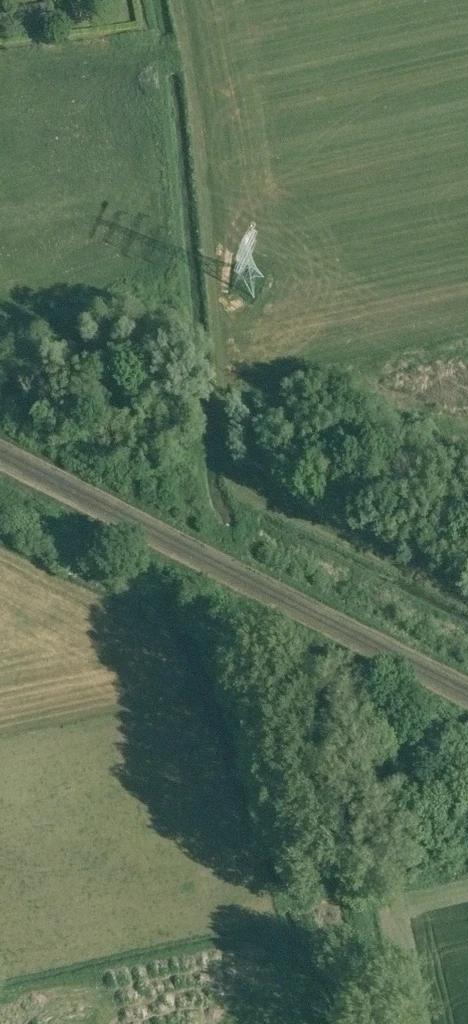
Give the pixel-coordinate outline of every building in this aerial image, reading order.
[(36,17),(48,15),(46,6),(35,7),(36,17)]
